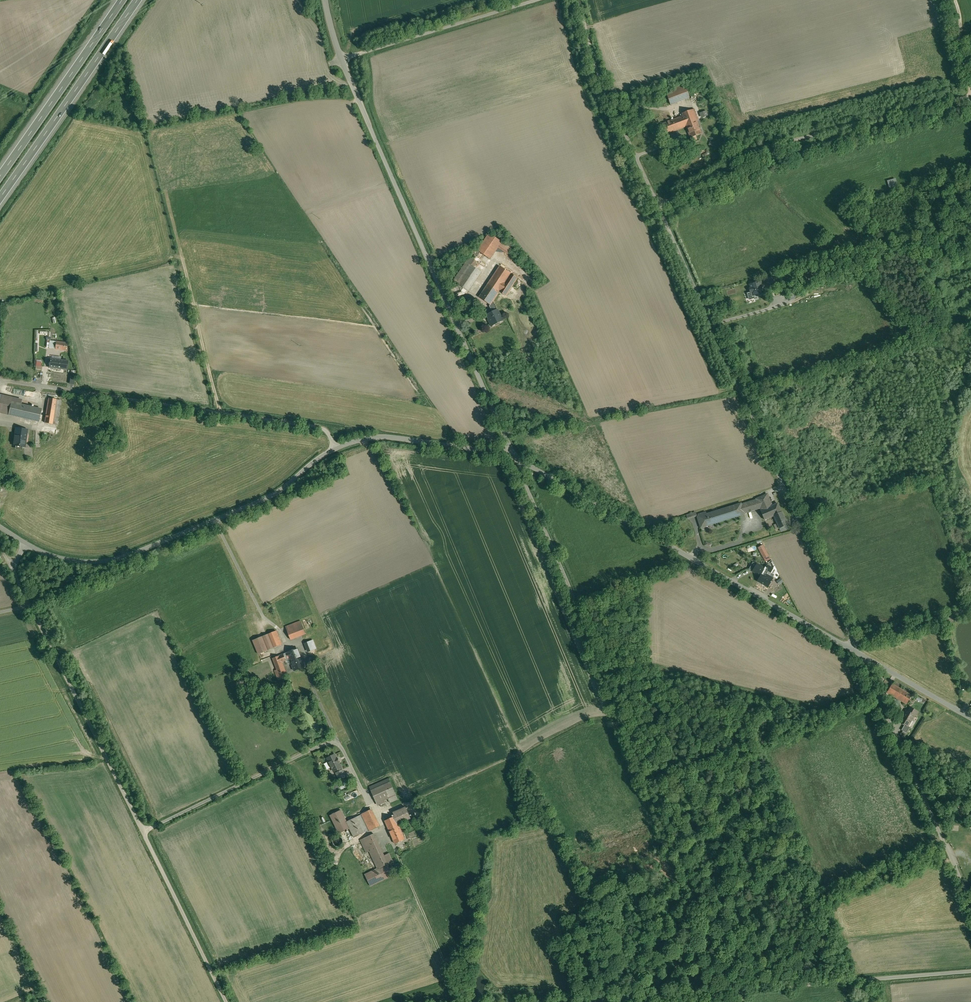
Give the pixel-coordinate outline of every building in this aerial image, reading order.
[(684,83),(665,91),(670,105),(690,98),(684,83)] [(694,109),(682,113),(683,116),(686,126),(691,138),(701,134),(696,121),(698,120),(694,109)] [(683,116),(662,124),(666,134),(686,126),(683,116)] [(887,181),(889,188),(898,186),(896,179),(887,181)] [(502,242),(489,234),(478,250),(490,259),(502,242)] [(470,257),(453,281),(462,287),(467,291),(468,291),(481,272),(471,265),(474,260),(470,257)] [(499,266),(479,297),(490,305),(493,301),(498,304),(504,295),(506,296),(518,278),(499,266)] [(787,273),(777,276),(779,281),(788,279),(787,273)] [(761,281),(750,285),(751,288),(749,288),(751,292),(752,292),(753,295),(764,292),(763,289),(764,288),(763,284),(762,285),(761,281)] [(460,289),(452,293),(454,298),(465,293),(467,291),(462,287),(460,289)] [(492,312),(487,315),(490,322),(489,322),(491,326),(503,321),(497,309),(492,312)] [(67,343),(57,341),(56,349),(66,350),(67,343)] [(68,361),(50,358),(49,367),(67,370),(68,361)] [(0,394),(0,395),(0,413),(8,415),(11,402),(21,405),(23,399),(0,394)] [(61,400),(49,398),(45,423),(57,425),(61,400)] [(21,405),(11,402),(8,415),(39,422),(42,409),(24,405),(21,405)] [(26,448),(28,429),(15,428),(13,446),(26,448)] [(772,506),(767,494),(756,499),(757,500),(741,505),(741,504),(707,514),(706,512),(699,514),(699,517),(698,517),(701,527),(744,514),(743,513),(760,508),(761,510),(760,510),(764,520),(773,516),(773,515),(781,512),(777,503),(772,506)] [(781,512),(773,515),(773,516),(779,529),(788,525),(782,511),(781,512)] [(697,516),(696,512),(686,515),(687,520),(697,516)] [(769,556),(763,545),(758,548),(764,559),(769,556)] [(752,571),(752,572),(760,576),(762,572),(764,569),(765,567),(757,563),(756,564),(752,571)] [(771,573),(764,569),(762,572),(773,578),(773,577),(777,570),(775,565),(773,568),(771,573)] [(773,578),(762,572),(760,576),(758,581),(768,587),(773,578)] [(300,621),(285,627),(291,640),(305,634),(300,621)] [(276,631),(268,634),(274,648),(282,645),(276,631)] [(268,650),(274,648),(268,634),(252,640),(258,655),(268,651),(268,650)] [(317,648),(313,639),(304,643),(308,652),(317,648)] [(297,649),(273,658),(277,670),(275,671),(278,681),(287,677),(282,662),(290,659),(289,658),(299,654),(297,649)] [(299,654),(289,658),(290,659),(294,671),(304,667),(299,654)] [(911,695),(892,684),(887,692),(907,704),(911,695)] [(911,708),(909,712),(906,710),(900,721),(905,724),(908,726),(914,715),(915,716),(918,712),(911,708)] [(908,726),(905,724),(901,730),(907,733),(910,727),(908,726)] [(343,768),(336,753),(326,758),(329,763),(328,763),(330,768),(331,768),(333,773),(343,768)] [(346,776),(343,769),(335,773),(339,780),(346,776)] [(388,779),(370,787),(378,805),(385,801),(384,799),(388,798),(390,802),(397,799),(388,779)] [(406,807),(393,813),(394,816),(398,824),(411,818),(406,807)] [(372,809),(361,814),(361,815),(368,830),(369,831),(380,826),(372,809)] [(346,822),(347,821),(341,810),(329,816),(339,834),(350,829),(346,822)] [(347,821),(346,822),(350,829),(354,838),(368,830),(361,815),(347,821)] [(398,824),(394,816),(385,821),(395,844),(405,839),(398,824)] [(384,855),(374,833),(360,840),(366,853),(370,851),(377,869),(388,864),(384,855)] [(341,837),(340,837),(339,836),(338,836),(337,836),(336,836),(336,837),(335,837),(334,838),(333,839),(333,840),(333,841),(333,842),(333,843),(333,844),(334,844),(334,845),(335,846),(336,846),(337,846),(338,847),(339,846),(340,846),(341,846),(341,845),(342,845),(342,844),(343,843),(343,842),(343,841),(343,840),(343,839),(342,838),(341,837)] [(389,853),(384,855),(388,864),(394,862),(389,853)] [(388,864),(377,869),(365,874),(371,886),(394,876),(388,864)]
